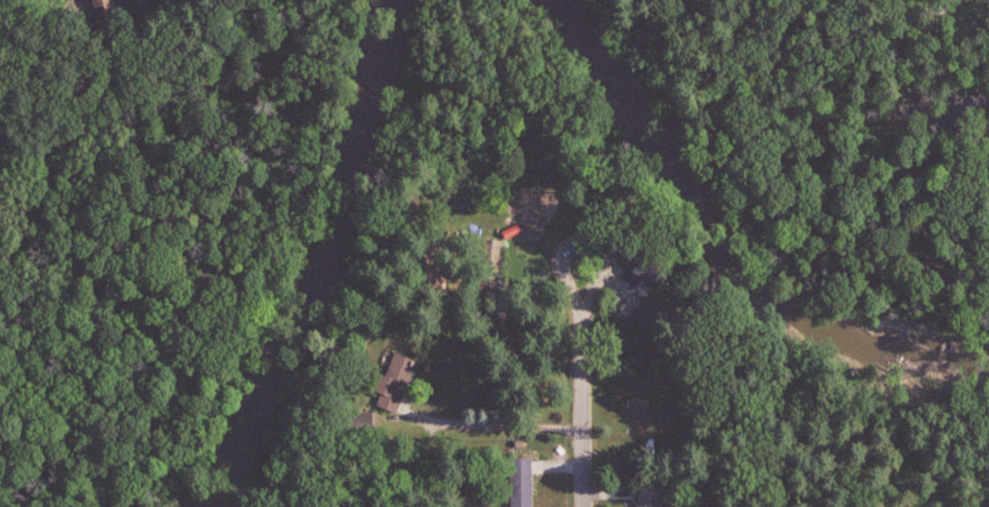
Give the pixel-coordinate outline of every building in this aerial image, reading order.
[(77,36),(70,0),(123,0),(131,26),(77,36)] [(390,348),(419,353),(409,413),(376,398),(390,348)] [(354,417),(376,415),(376,440),(351,438),(354,417)] [(533,458),(536,506),(510,506),(511,458),(533,458)] [(667,482),(665,506),(640,506),(642,482),(667,482)]
